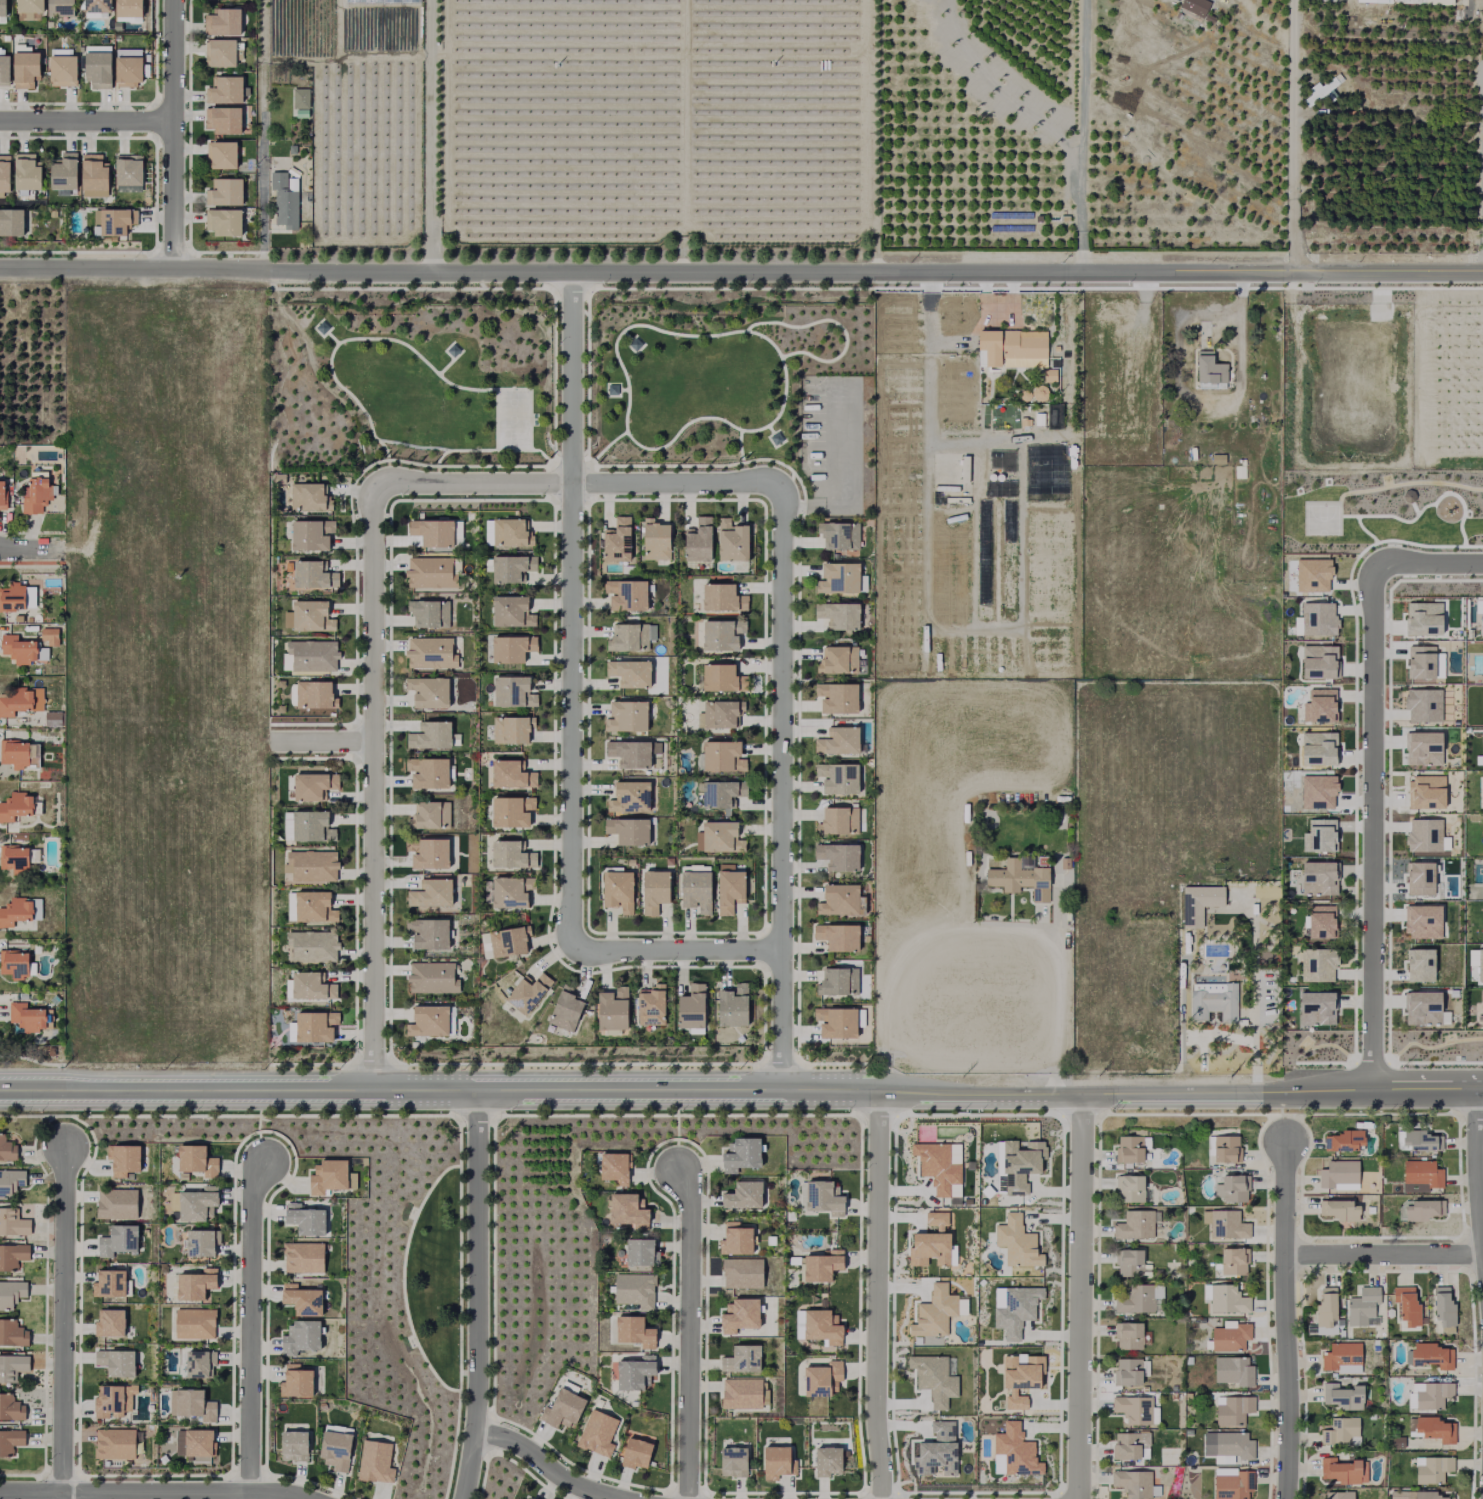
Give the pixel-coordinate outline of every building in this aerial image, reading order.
[(16,11),(16,0),(42,0),(42,11),(16,11)] [(49,15),(49,0),(74,0),(74,15),(49,15)] [(84,10),(84,0),(110,0),(110,10),(84,10)] [(115,23),(115,0),(141,0),(141,18),(124,18),(124,23),(115,23)] [(1179,6),(1183,0),(1206,0),(1210,2),(1202,18),(1179,6)] [(240,8),(240,31),(205,31),(205,14),(216,14),(216,8),(240,8)] [(235,39),(235,65),(206,64),(206,39),(235,39)] [(8,86),(7,48),(0,48),(0,86),(8,86)] [(38,52),(38,77),(34,77),(34,85),(15,85),(15,52),(38,52)] [(111,52),(111,86),(91,86),(91,78),(84,77),(84,52),(111,52)] [(76,55),(76,83),(49,83),(49,54),(76,55)] [(142,55),(142,81),(137,81),(137,85),(115,85),(115,55),(142,55)] [(241,77),(241,100),(206,100),(206,86),(215,86),(215,77),(241,77)] [(1330,89),(1333,93),(1325,100),(1321,96),(1305,109),(1300,102),(1308,96),(1305,92),(1314,84),(1318,89),(1331,79),(1335,85),(1330,89)] [(306,111),(296,111),(296,99),(306,99),(306,111)] [(239,108),(239,134),(213,134),(213,127),(205,127),(205,107),(239,108)] [(306,122),(294,122),(294,113),(306,113),(306,122)] [(236,140),(236,167),(207,167),(207,140),(236,140)] [(75,157),(75,187),(48,187),(49,162),(60,162),(60,157),(75,157)] [(36,188),(36,197),(19,197),(19,189),(13,189),(13,159),(33,159),(33,167),(41,167),(41,188),(36,188)] [(8,191),(0,191),(0,160),(8,160),(8,191)] [(144,160),(144,188),(115,187),(115,160),(144,160)] [(108,171),(108,193),(81,193),(82,163),(102,163),(102,171),(108,171)] [(287,191),(297,191),(297,231),(285,231),(285,225),(275,225),(275,191),(270,191),(270,174),(285,174),(284,191),(287,191)] [(240,177),(240,202),(204,201),(205,189),(213,189),(213,177),(240,177)] [(297,191),(287,191),(287,177),(297,178),(297,191)] [(22,234),(0,234),(0,208),(22,208),(22,234)] [(135,211),(135,225),(124,225),(124,237),(92,236),(92,210),(135,211)] [(240,210),(240,238),(216,238),(216,230),(205,230),(205,210),(240,210)] [(316,328),(323,335),(329,328),(322,322),(316,328)] [(1046,366),(977,366),(978,331),(1046,331),(1046,366)] [(629,345),(636,352),(642,346),(636,339),(629,345)] [(447,351),(454,358),(461,351),(453,344),(447,351)] [(1221,389),(1192,389),(1192,354),(1207,355),(1207,366),(1222,366),(1221,389)] [(1055,369),(1055,380),(1044,380),(1044,369),(1055,369)] [(608,385),(618,385),(618,396),(608,396),(608,385)] [(1046,400),(1040,402),(1034,400),(1031,394),(1035,387),(1041,386),(1045,389),(1048,395),(1046,400)] [(1025,399),(1024,399),(1021,398),(1020,396),(1019,393),(1021,391),(1023,389),(1025,389),(1026,389),(1028,391),(1031,394),(1029,396),(1028,398),(1025,399)] [(1043,412),(1043,425),(1034,425),(1034,412),(1043,412)] [(1030,417),(1030,428),(1019,428),(1019,417),(1030,417)] [(770,438),(775,446),(783,441),(778,433),(770,438)] [(1224,450),(1224,459),(1210,459),(1210,450),(1224,450)] [(1243,479),(1232,479),(1232,466),(1243,466),(1243,479)] [(283,474),(283,484),(272,484),(272,474),(283,474)] [(1000,482),(998,481),(995,478),(995,475),(997,476),(999,474),(1001,474),(1003,476),(1003,479),(1002,481),(1000,482)] [(52,485),(52,500),(46,500),(46,506),(41,506),(41,513),(21,513),(22,487),(28,487),(28,478),(48,478),(48,485),(52,485)] [(334,501),(333,510),(291,510),(291,484),(327,484),(327,496),(330,496),(330,500),(334,501)] [(1408,490),(1403,492),(1401,497),(1403,502),(1408,504),(1411,502),(1413,501),(1415,497),(1413,492),(1408,490)] [(711,516),(712,561),(685,561),(685,529),(694,528),(694,533),(697,533),(697,517),(711,516)] [(630,517),(630,564),(604,563),(604,534),(615,534),(615,517),(630,517)] [(731,530),(734,530),(734,526),(748,527),(748,562),(719,562),(719,518),(730,519),(731,530)] [(527,520),(528,529),(525,529),(525,532),(531,532),(531,536),(535,536),(535,547),(493,547),(493,519),(527,520)] [(329,536),(329,550),(293,550),(293,521),(335,520),(335,532),(322,533),(322,536),(329,536)] [(454,521),(453,547),(422,547),(422,535),(409,535),(409,520),(454,521)] [(670,525),(671,561),(643,560),(644,523),(670,525)] [(859,524),(858,550),(824,550),(824,537),(818,535),(818,524),(859,524)] [(452,557),(452,574),(457,575),(457,588),(408,588),(408,577),(405,577),(406,570),(408,570),(408,558),(452,557)] [(520,584),(520,590),(494,589),(494,583),(493,557),(538,557),(538,571),(523,571),(523,575),(525,584),(520,584)] [(452,575),(459,576),(460,559),(452,559),(452,575)] [(1334,567),(1334,575),(1331,575),(1330,579),(1329,579),(1329,592),(1296,592),(1296,559),(1331,559),(1331,567),(1334,567)] [(326,560),(327,570),(322,570),(322,573),(339,573),(339,588),(295,588),(295,561),(326,560)] [(859,564),(859,594),(817,593),(816,581),(825,581),(825,578),(822,578),(822,564),(859,564)] [(647,581),(647,610),(610,609),(610,596),(617,596),(617,593),(604,593),(604,581),(647,581)] [(3,612),(0,612),(0,590),(8,590),(8,582),(18,583),(18,586),(23,586),(23,608),(14,608),(14,612),(3,612)] [(747,596),(748,611),(703,610),(703,585),(735,585),(735,596),(747,596)] [(58,587),(58,595),(43,594),(43,587),(58,587)] [(528,597),(528,611),(524,611),(524,615),(536,615),(536,626),(493,626),(493,596),(528,597)] [(337,620),(337,632),(293,631),(294,601),(328,602),(328,619),(337,620)] [(449,602),(450,628),(416,628),(416,625),(415,615),(410,615),(410,612),(407,612),(407,601),(449,602)] [(1337,616),(1337,635),(1302,635),(1302,603),(1334,603),(1334,616),(1337,616)] [(859,605),(859,630),(827,630),(827,618),(815,618),(815,604),(859,605)] [(1443,615),(1442,635),(1408,635),(1408,630),(1410,618),(1412,618),(1412,612),(1424,612),(1424,615),(1443,615)] [(746,622),(746,633),(733,633),(733,636),(739,636),(739,651),(703,651),(703,621),(746,622)] [(648,625),(649,650),(646,650),(646,654),(609,654),(609,651),(606,651),(606,638),(613,638),(613,625),(648,625)] [(36,642),(35,663),(28,663),(14,664),(14,655),(11,655),(0,654),(0,634),(17,635),(17,641),(36,642)] [(444,634),(444,651),(450,651),(450,664),(402,663),(400,662),(400,652),(398,652),(398,644),(402,644),(402,634),(444,634)] [(538,637),(538,652),(524,652),(524,663),(492,663),(493,637),(538,637)] [(340,652),(340,659),(337,659),(336,671),(292,671),(293,655),(287,655),(287,640),(337,641),(337,652),(340,652)] [(1339,661),(1339,678),(1302,678),(1302,646),(1338,646),(1339,661)] [(857,647),(857,673),(817,672),(817,663),(820,663),(821,659),(824,659),(824,647),(857,647)] [(1436,653),(1435,678),(1411,678),(1412,670),(1409,670),(1409,659),(1413,659),(1413,653),(1436,653)] [(650,662),(650,687),(618,688),(619,676),(606,676),(606,661),(650,662)] [(749,677),(748,691),(703,691),(703,665),(735,665),(735,677),(749,677)] [(538,694),(538,706),(494,706),(495,677),(529,678),(530,694),(538,694)] [(449,679),(449,708),(414,708),(414,690),(407,690),(407,678),(449,679)] [(339,698),(339,709),(296,709),(297,682),(332,683),(332,694),(333,698),(339,698)] [(858,713),(822,714),(822,700),(828,700),(828,696),(815,696),(815,684),(857,685),(858,713)] [(13,717),(0,717),(0,697),(9,697),(10,687),(21,687),(21,691),(30,691),(30,688),(42,688),(42,711),(13,711),(13,717)] [(1338,702),(1337,721),(1303,721),(1303,703),(1307,703),(1307,689),(1336,690),(1336,702),(1338,702)] [(1441,690),(1441,721),(1409,721),(1409,710),(1404,710),(1404,697),(1407,697),(1407,689),(1441,690)] [(745,702),(745,713),(742,713),(742,716),(739,716),(739,728),(699,728),(699,714),(703,714),(703,701),(745,702)] [(647,703),(647,731),(604,732),(604,719),(613,719),(613,716),(610,716),(610,702),(647,703)] [(61,712),(61,727),(44,727),(44,712),(61,712)] [(502,718),(537,718),(537,727),(529,728),(530,744),(493,744),(494,718),(502,718)] [(451,722),(452,748),(406,748),(406,733),(424,734),(424,730),(418,730),(419,722),(451,722)] [(859,728),(858,754),(814,753),(814,739),(832,739),(832,736),(827,736),(827,727),(859,728)] [(1338,748),(1338,765),(1302,765),(1302,733),(1337,733),(1338,748)] [(1443,733),(1443,766),(1407,766),(1407,751),(1405,743),(1410,743),(1410,733),(1443,733)] [(11,764),(0,764),(0,741),(2,741),(3,742),(28,742),(28,766),(22,766),(22,771),(11,771),(11,764)] [(650,742),(649,768),(618,768),(618,756),(606,756),(606,742),(650,742)] [(747,760),(747,772),(704,771),(704,743),(741,743),(741,756),(738,756),(737,760),(747,760)] [(449,760),(449,789),(411,789),(411,771),(405,771),(405,759),(449,760)] [(524,761),(524,770),(520,770),(520,773),(536,773),(536,787),(493,787),(494,761),(524,761)] [(858,765),(857,795),(822,794),(823,780),(828,781),(828,776),(816,776),(816,764),(858,765)] [(325,790),(325,801),(295,800),(294,774),(339,775),(338,789),(325,790)] [(1339,783),(1339,791),(1337,791),(1337,796),(1334,796),(1334,809),(1302,808),(1302,776),(1337,776),(1337,783),(1339,783)] [(1446,788),(1446,808),(1408,808),(1408,802),(1412,802),(1412,791),(1413,776),(1445,776),(1446,788)] [(650,783),(650,812),(607,812),(608,800),(616,800),(616,782),(650,783)] [(747,782),(747,797),(735,797),(735,809),(730,809),(730,816),(723,816),(723,809),(703,808),(703,783),(747,782)] [(13,823),(0,823),(0,802),(9,802),(9,792),(21,792),(21,796),(32,796),(31,816),(13,816),(13,823)] [(536,798),(535,810),(522,810),(522,813),(530,813),(530,828),(492,828),(493,798),(536,798)] [(450,803),(450,829),(409,829),(409,818),(411,818),(411,814),(414,814),(414,803),(450,803)] [(858,809),(858,835),(817,835),(817,824),(822,824),(822,819),(824,808),(858,809)] [(336,830),(336,841),(293,841),(294,812),(328,812),(328,829),(336,830)] [(292,840),(292,813),(283,813),(283,840),(292,840)] [(649,845),(618,845),(618,833),(605,833),(605,819),(649,820),(649,845)] [(1337,832),(1337,852),(1301,852),(1301,833),(1308,833),(1308,820),(1333,820),(1333,832),(1337,832)] [(1441,820),(1441,851),(1408,851),(1408,845),(1405,845),(1405,836),(1408,836),(1408,833),(1410,833),(1410,820),(1441,820)] [(737,823),(738,841),(745,840),(745,853),(703,853),(703,849),(696,850),(696,831),(703,831),(703,823),(737,823)] [(448,840),(448,870),(411,869),(411,852),(405,852),(405,839),(448,840)] [(520,842),(520,853),(537,853),(537,870),(493,868),(493,842),(520,842)] [(859,871),(831,871),(831,860),(815,859),(815,845),(859,845),(859,871)] [(28,869),(0,868),(0,847),(28,848),(28,869)] [(337,870),(336,882),(293,882),(294,865),(287,865),(287,851),(337,851),(337,862),(339,870),(337,870)] [(1018,852),(1018,862),(1047,863),(1047,897),(1028,897),(1028,886),(985,886),(985,862),(1001,862),(1001,852),(1018,852)] [(1339,863),(1339,878),(1337,895),(1302,895),(1302,882),(1303,862),(1339,863)] [(1435,863),(1435,888),(1434,895),(1407,894),(1407,882),(1408,871),(1411,871),(1411,863),(1435,863)] [(633,915),(622,916),(621,907),(604,907),(604,873),(633,872),(633,915)] [(669,872),(669,904),(658,904),(658,916),(643,916),(644,872),(669,872)] [(710,873),(710,916),(699,916),(699,906),(696,906),(696,908),(682,908),(682,872),(710,873)] [(744,873),(744,903),(733,903),(733,916),(719,916),(719,872),(744,873)] [(452,880),(452,908),(407,907),(408,891),(424,891),(424,879),(452,880)] [(528,890),(528,908),(494,908),(494,879),(535,879),(536,890),(528,890)] [(1220,882),(1220,904),(1201,903),(1200,926),(1181,926),(1181,881),(1220,882)] [(859,886),(859,915),(816,914),(816,903),(825,903),(825,886),(859,886)] [(339,910),(339,923),(296,922),(296,892),(331,892),(331,910),(339,910)] [(12,928),(0,928),(0,907),(9,907),(9,897),(21,897),(21,901),(31,901),(31,920),(12,920),(12,928)] [(1337,919),(1337,938),(1310,938),(1310,906),(1336,906),(1337,919)] [(1442,906),(1442,939),(1409,938),(1410,933),(1405,933),(1405,917),(1409,917),(1409,906),(1442,906)] [(448,921),(447,949),(413,949),(413,932),(406,932),(406,920),(448,921)] [(859,926),(859,952),(827,951),(827,940),(814,939),(814,925),(859,926)] [(527,953),(493,959),(489,931),(530,926),(532,937),(525,937),(527,953)] [(337,932),(337,962),(292,961),(293,943),(287,943),(287,931),(337,932)] [(1339,957),(1339,973),(1334,973),(1334,982),(1301,982),(1301,949),(1336,949),(1336,957),(1339,957)] [(1435,950),(1435,981),(1408,981),(1408,959),(1411,959),(1411,950),(1435,950)] [(11,974),(0,974),(0,951),(29,951),(29,963),(28,963),(27,977),(22,977),(22,981),(11,981),(11,974)] [(453,963),(453,979),(459,979),(459,993),(410,994),(410,963),(453,963)] [(858,969),(858,994),(816,996),(816,984),(822,984),(823,980),(826,980),(826,969),(858,969)] [(323,972),(323,981),(320,981),(320,985),(338,985),(337,1000),(293,998),(293,973),(323,972)] [(542,972),(554,982),(526,1017),(506,1001),(525,974),(535,982),(542,972)] [(1236,980),(1236,1019),(1218,1020),(1218,1009),(1206,1009),(1206,1019),(1191,1018),(1191,982),(1224,983),(1224,979),(1236,980)] [(747,984),(746,1026),(718,1026),(719,992),(736,992),(735,983),(747,984)] [(585,1000),(572,1033),(548,1022),(564,984),(575,989),(573,992),(576,994),(575,996),(585,1000)] [(665,984),(664,1025),(638,1025),(639,988),(655,987),(655,984),(665,984)] [(704,985),(704,1029),(678,1029),(679,997),(690,997),(690,984),(704,985)] [(627,986),(627,1030),(598,1030),(598,994),(612,994),(612,998),(616,998),(616,987),(627,986)] [(510,991),(507,995),(502,991),(505,987),(510,991)] [(1335,993),(1335,1026),(1300,1025),(1300,993),(1335,993)] [(1442,993),(1442,1025),(1406,1025),(1406,1010),(1404,1010),(1404,1004),(1409,1004),(1409,993),(1442,993)] [(52,1010),(51,1030),(16,1029),(16,1024),(7,1024),(7,1002),(25,1002),(25,1010),(52,1010)] [(449,1007),(449,1036),(406,1036),(406,1024),(414,1025),(414,1007),(449,1007)] [(857,1010),(856,1040),(820,1039),(820,1024),(827,1024),(827,1021),(814,1021),(814,1009),(857,1010)] [(340,1013),(340,1025),(326,1025),(326,1028),(333,1029),(333,1043),(296,1044),(297,1013),(340,1013)] [(1438,1136),(1438,1150),(1427,1150),(1427,1155),(1409,1155),(1409,1148),(1401,1148),(1401,1145),(1396,1144),(1396,1130),(1418,1130),(1418,1134),(1422,1134),(1422,1136),(1438,1136)] [(1363,1131),(1363,1147),(1356,1147),(1356,1152),(1322,1153),(1322,1138),(1337,1137),(1337,1135),(1341,1135),(1341,1131),(1363,1131)] [(20,1159),(0,1159),(0,1133),(8,1133),(8,1141),(17,1142),(17,1145),(20,1145),(20,1159)] [(1238,1147),(1238,1160),(1207,1160),(1207,1155),(1203,1155),(1203,1136),(1234,1136),(1233,1147),(1238,1147)] [(1146,1137),(1146,1157),(1139,1157),(1139,1164),(1113,1164),(1113,1137),(1146,1137)] [(760,1140),(760,1170),(737,1169),(737,1174),(722,1174),(722,1154),(728,1154),(728,1142),(734,1142),(734,1139),(760,1140)] [(1003,1175),(1003,1141),(1045,1142),(1045,1148),(1047,1148),(1047,1159),(1041,1159),(1041,1174),(1025,1174),(1025,1184),(1029,1184),(1029,1195),(1006,1195),(1006,1175),(1003,1175)] [(962,1165),(962,1186),(951,1186),(951,1197),(935,1197),(935,1187),(932,1187),(932,1177),(920,1177),(918,1156),(911,1156),(911,1144),(951,1144),(951,1164),(962,1165)] [(140,1146),(140,1173),(126,1173),(126,1178),(112,1178),(112,1160),(107,1160),(108,1145),(113,1146),(140,1146)] [(206,1146),(206,1158),(218,1158),(218,1172),(217,1178),(204,1178),(204,1172),(178,1172),(178,1146),(206,1146)] [(631,1162),(632,1168),(628,1168),(628,1187),(614,1187),(615,1181),(601,1181),(601,1154),(631,1155),(631,1162)] [(1439,1169),(1439,1187),(1424,1187),(1424,1192),(1398,1192),(1398,1160),(1431,1161),(1431,1169),(1439,1169)] [(348,1161),(348,1190),(323,1189),(323,1195),(309,1195),(309,1175),(314,1175),(314,1164),(321,1164),(321,1161),(348,1161)] [(972,1161),(972,1170),(964,1170),(964,1161),(972,1161)] [(1355,1162),(1355,1188),(1316,1187),(1316,1169),(1324,1169),(1324,1162),(1355,1162)] [(16,1201),(0,1201),(0,1170),(29,1171),(30,1185),(20,1185),(20,1191),(16,1191),(16,1201)] [(1246,1176),(1246,1189),(1242,1189),(1242,1201),(1218,1201),(1218,1196),(1211,1196),(1211,1185),(1213,1185),(1213,1175),(1246,1176)] [(1141,1189),(1141,1202),(1113,1202),(1113,1193),(1112,1193),(1112,1176),(1138,1177),(1138,1189),(1141,1189)] [(762,1182),(762,1209),(722,1209),(722,1194),(734,1194),(734,1189),(736,1182),(762,1182)] [(833,1182),(833,1187),(839,1187),(839,1195),(832,1195),(832,1197),(845,1198),(844,1217),(829,1216),(829,1212),(805,1212),(805,1183),(833,1182)] [(217,1207),(213,1207),(213,1217),(206,1217),(206,1222),(180,1222),(180,1192),(203,1192),(203,1185),(218,1185),(217,1207)] [(137,1190),(137,1219),(97,1218),(97,1202),(99,1189),(137,1190)] [(637,1195),(638,1199),(644,1199),(644,1207),(638,1207),(638,1210),(649,1210),(649,1230),(634,1230),(634,1225),(610,1225),(611,1195),(637,1195)] [(1355,1206),(1355,1221),(1330,1220),(1330,1218),(1326,1218),(1326,1215),(1315,1215),(1315,1200),(1345,1201),(1345,1206),(1355,1206)] [(1440,1200),(1440,1215),(1421,1215),(1421,1221),(1401,1221),(1401,1200),(1440,1200)] [(325,1211),(325,1237),(298,1236),(298,1225),(285,1225),(285,1203),(301,1203),(301,1210),(325,1211)] [(34,1234),(0,1234),(0,1208),(21,1208),(21,1219),(34,1219),(34,1234)] [(1150,1211),(1149,1238),(1110,1238),(1110,1223),(1121,1223),(1121,1211),(1150,1211)] [(1247,1223),(1247,1238),(1206,1238),(1206,1223),(1198,1223),(1198,1211),(1235,1211),(1235,1223),(1247,1223)] [(950,1234),(950,1266),(936,1266),(936,1258),(927,1258),(927,1266),(909,1266),(909,1248),(913,1248),(913,1234),(926,1235),(926,1213),(948,1213),(947,1234),(950,1234)] [(1022,1213),(1023,1234),(1036,1234),(1036,1249),(1038,1254),(1044,1254),(1044,1266),(1006,1266),(1006,1247),(995,1247),(995,1225),(1006,1225),(1006,1213),(1022,1213)] [(740,1222),(740,1229),(753,1228),(753,1255),(721,1254),(719,1239),(725,1239),(725,1222),(740,1222)] [(138,1226),(138,1253),(113,1253),(113,1258),(98,1258),(98,1237),(111,1237),(111,1226),(138,1226)] [(220,1231),(220,1244),(215,1244),(215,1258),(187,1258),(187,1230),(220,1231)] [(660,1253),(658,1267),(626,1266),(627,1241),(655,1242),(654,1253),(660,1253)] [(324,1243),(324,1273),(285,1273),(285,1255),(283,1243),(324,1243)] [(20,1272),(0,1271),(0,1245),(33,1246),(33,1262),(20,1261),(20,1272)] [(1248,1249),(1248,1264),(1245,1264),(1245,1275),(1221,1275),(1221,1269),(1213,1269),(1214,1248),(1248,1249)] [(844,1249),(844,1271),(832,1271),(832,1283),(804,1283),(804,1256),(830,1256),(830,1249),(844,1249)] [(1140,1250),(1139,1277),(1113,1276),(1113,1266),(1110,1266),(1111,1250),(1140,1250)] [(763,1287),(724,1288),(724,1259),(764,1259),(763,1287)] [(217,1269),(216,1283),(217,1289),(205,1290),(205,1301),(178,1301),(178,1275),(202,1275),(202,1268),(217,1269)] [(126,1271),(125,1299),(100,1299),(92,1297),(92,1282),(98,1282),(98,1271),(126,1271)] [(654,1310),(639,1310),(639,1305),(615,1304),(616,1274),(656,1276),(654,1310)] [(17,1310),(0,1310),(0,1282),(30,1282),(30,1298),(22,1298),(22,1302),(17,1302),(17,1310)] [(958,1295),(958,1317),(948,1317),(947,1336),(909,1336),(909,1325),(917,1325),(917,1304),(930,1304),(930,1296),(932,1296),(932,1283),(947,1283),(946,1295),(958,1295)] [(1247,1296),(1247,1312),(1206,1312),(1206,1284),(1230,1284),(1230,1292),(1235,1292),(1235,1296),(1247,1296)] [(1159,1285),(1159,1312),(1110,1311),(1110,1297),(1122,1297),(1122,1285),(1159,1285)] [(1334,1293),(1334,1333),(1315,1333),(1315,1327),(1313,1327),(1313,1301),(1316,1301),(1316,1287),(1329,1288),(1329,1292),(1334,1293)] [(1364,1325),(1345,1325),(1345,1298),(1356,1297),(1356,1287),(1376,1287),(1377,1304),(1372,1304),(1372,1317),(1364,1317),(1364,1325)] [(1418,1305),(1418,1327),(1400,1327),(1400,1320),(1394,1320),(1394,1302),(1390,1302),(1390,1287),(1410,1288),(1410,1301),(1415,1301),(1415,1305),(1418,1305)] [(1451,1304),(1450,1327),(1434,1327),(1435,1321),(1429,1321),(1430,1287),(1445,1287),(1445,1304),(1451,1304)] [(1044,1288),(1044,1300),(1037,1300),(1037,1305),(1035,1305),(1035,1320),(1022,1320),(1021,1341),(1005,1341),(1005,1329),(994,1329),(994,1308),(1005,1308),(1005,1288),(1044,1288)] [(322,1290),(323,1317),(295,1317),(295,1310),(294,1305),(281,1305),(281,1294),(282,1290),(322,1290)] [(760,1300),(761,1328),(736,1328),(735,1335),(720,1336),(721,1315),(727,1315),(726,1302),(733,1302),(733,1300),(760,1300)] [(215,1310),(215,1339),(175,1339),(176,1309),(215,1310)] [(126,1310),(126,1329),(124,1334),(126,1338),(102,1338),(94,1336),(94,1322),(98,1322),(98,1310),(126,1310)] [(838,1316),(838,1324),(832,1323),(832,1326),(842,1327),(842,1346),(827,1346),(825,1341),(804,1340),(804,1311),(832,1310),(832,1316),(838,1316)] [(795,1339),(802,1340),(803,1311),(795,1311),(795,1339)] [(656,1330),(657,1349),(642,1349),(642,1344),(617,1343),(616,1317),(644,1317),(644,1330),(656,1330)] [(32,1346),(0,1345),(0,1319),(19,1319),(19,1328),(28,1328),(28,1332),(33,1332),(32,1346)] [(320,1322),(320,1351),(296,1351),(296,1357),(281,1356),(281,1336),(287,1336),(288,1325),(293,1325),(293,1321),(320,1322)] [(1141,1349),(1116,1350),(1116,1338),(1113,1338),(1113,1322),(1141,1322),(1141,1349)] [(1247,1324),(1247,1340),(1241,1340),(1241,1351),(1209,1351),(1209,1328),(1220,1328),(1220,1322),(1231,1322),(1231,1324),(1247,1324)] [(1359,1343),(1359,1374),(1335,1374),(1335,1370),(1319,1370),(1319,1352),(1327,1352),(1327,1343),(1359,1343)] [(1452,1349),(1452,1370),(1437,1370),(1437,1363),(1421,1363),(1421,1365),(1409,1365),(1409,1349),(1413,1349),(1413,1343),(1434,1343),(1434,1346),(1438,1346),(1438,1348),(1445,1348),(1445,1349),(1452,1349)] [(761,1347),(761,1373),(734,1373),(720,1372),(721,1357),(734,1357),(734,1347),(761,1347)] [(135,1379),(108,1379),(107,1365),(95,1365),(95,1351),(135,1352),(135,1379)] [(216,1352),(216,1366),(212,1366),(212,1379),(187,1379),(187,1351),(216,1352)] [(655,1355),(655,1375),(652,1375),(651,1386),(645,1386),(645,1392),(618,1391),(618,1360),(641,1361),(641,1354),(655,1355)] [(20,1381),(0,1381),(0,1356),(33,1357),(33,1372),(20,1372),(20,1381)] [(958,1377),(958,1398),(948,1398),(948,1410),(932,1410),(932,1397),(930,1397),(930,1390),(917,1390),(915,1369),(908,1369),(908,1357),(947,1357),(947,1377),(958,1377)] [(1041,1374),(1041,1389),(1017,1389),(1017,1396),(1028,1396),(1028,1410),(1006,1410),(1006,1396),(1010,1396),(1010,1389),(1004,1389),(1004,1357),(1044,1357),(1044,1374),(1041,1374)] [(1249,1366),(1249,1387),(1234,1386),(1234,1382),(1210,1382),(1210,1358),(1244,1358),(1244,1366),(1249,1366)] [(1138,1359),(1138,1384),(1112,1384),(1112,1359),(1138,1359)] [(842,1362),(843,1384),(838,1384),(838,1391),(831,1391),(831,1396),(804,1397),(803,1369),(829,1369),(828,1362),(842,1362)] [(313,1371),(313,1394),(313,1397),(279,1397),(280,1382),(285,1382),(285,1363),(299,1364),(299,1371),(313,1371)] [(762,1378),(763,1409),(722,1409),(723,1379),(762,1378)] [(1334,1390),(1346,1390),(1346,1386),(1359,1386),(1358,1410),(1335,1410),(1335,1405),(1320,1405),(1320,1383),(1334,1384),(1334,1390)] [(1450,1383),(1450,1397),(1440,1397),(1440,1411),(1412,1411),(1412,1383),(1450,1383)] [(124,1387),(123,1401),(131,1401),(131,1412),(122,1411),(122,1414),(109,1414),(109,1418),(94,1418),(94,1398),(98,1398),(98,1386),(124,1387)] [(586,1401),(574,1431),(561,1424),(557,1430),(538,1420),(544,1403),(550,1407),(560,1389),(586,1401)] [(216,1402),(216,1423),(201,1423),(201,1417),(176,1417),(177,1390),(205,1391),(205,1401),(216,1402)] [(23,1421),(0,1420),(0,1393),(12,1393),(12,1402),(18,1402),(18,1405),(24,1405),(23,1421)] [(1155,1408),(1155,1424),(1121,1424),(1121,1412),(1108,1412),(1109,1397),(1148,1397),(1148,1408),(1155,1408)] [(1251,1397),(1251,1413),(1241,1413),(1241,1427),(1213,1427),(1213,1404),(1221,1405),(1221,1397),(1251,1397)] [(615,1446),(610,1458),(574,1446),(591,1408),(618,1419),(611,1443),(615,1446)] [(1357,1418),(1357,1445),(1317,1444),(1317,1429),(1328,1429),(1328,1418),(1357,1418)] [(1452,1444),(1437,1444),(1437,1436),(1405,1436),(1405,1418),(1432,1418),(1432,1421),(1436,1421),(1436,1424),(1452,1424),(1452,1444)] [(1023,1432),(1023,1439),(1021,1439),(1021,1442),(1035,1442),(1036,1463),(1043,1463),(1043,1474),(1004,1474),(1004,1455),(994,1455),(995,1434),(1005,1434),(1005,1421),(1020,1421),(1020,1432),(1023,1432)] [(955,1422),(955,1444),(957,1444),(957,1476),(943,1476),(943,1466),(934,1466),(934,1475),(916,1475),(916,1469),(913,1469),(913,1458),(919,1458),(919,1444),(931,1444),(931,1422),(955,1422)] [(135,1430),(136,1460),(94,1459),(94,1448),(97,1448),(97,1429),(135,1430)] [(216,1458),(185,1458),(185,1430),(213,1430),(213,1444),(216,1444),(216,1458)] [(15,1456),(0,1456),(0,1431),(28,1431),(28,1446),(16,1446),(15,1456)] [(308,1462),(292,1462),(281,1460),(281,1432),(308,1433),(308,1462)] [(352,1435),(347,1473),(332,1471),(333,1466),(324,1465),(324,1459),(319,1459),(324,1432),(352,1435)] [(1137,1433),(1136,1458),(1110,1457),(1110,1433),(1137,1433)] [(1250,1441),(1250,1459),(1236,1459),(1236,1455),(1212,1455),(1212,1433),(1244,1433),(1244,1441),(1250,1441)] [(654,1445),(648,1469),(636,1467),(635,1470),(621,1467),(628,1439),(654,1445)] [(394,1469),(393,1483),(358,1482),(363,1441),(392,1444),(390,1469),(394,1469)] [(796,1460),(796,1475),(779,1475),(779,1481),(764,1481),(765,1446),(791,1448),(790,1460),(796,1460)] [(842,1448),(842,1474),(830,1474),(830,1477),(816,1477),(815,1449),(842,1448)] [(748,1449),(746,1477),(732,1477),(732,1475),(722,1475),(721,1449),(748,1449)] [(1003,1475),(1003,1456),(993,1456),(993,1474),(1003,1475)] [(1355,1469),(1354,1484),(1317,1483),(1317,1458),(1332,1458),(1332,1464),(1347,1464),(1347,1469),(1355,1469)] [(1450,1458),(1451,1472),(1440,1471),(1440,1483),(1412,1483),(1412,1458),(1450,1458)] [(1148,1471),(1147,1498),(1119,1498),(1119,1486),(1108,1486),(1108,1470),(1148,1471)] [(1244,1491),(1244,1498),(1211,1498),(1212,1475),(1234,1475),(1234,1471),(1251,1471),(1250,1491),(1244,1491)] [(1158,1486),(1158,1496),(1150,1496),(1150,1486),(1158,1486)]
